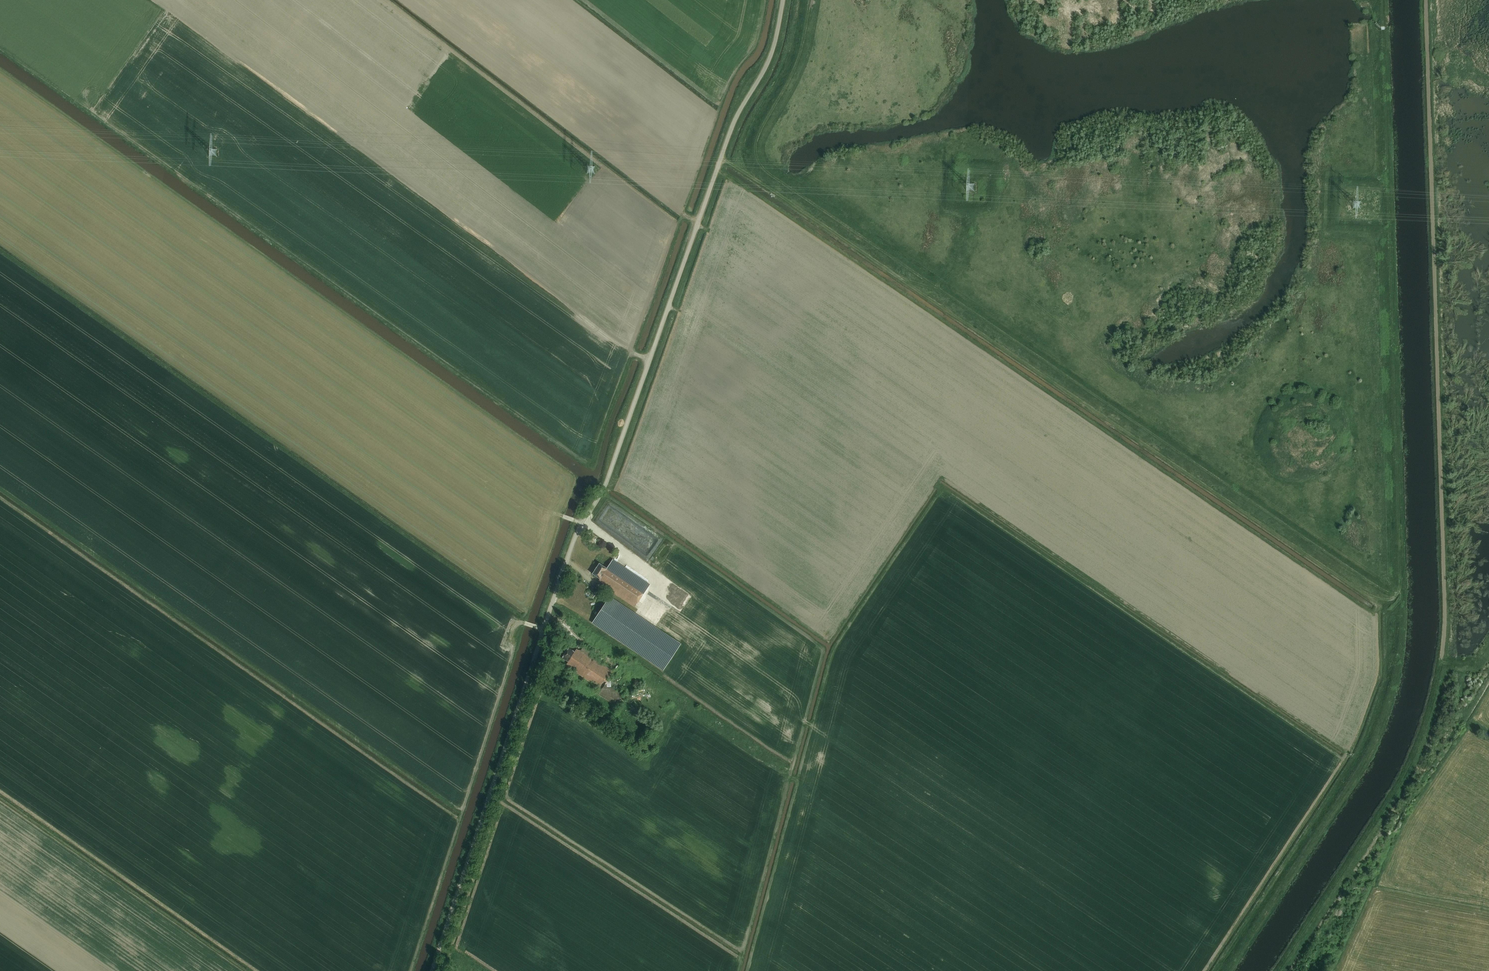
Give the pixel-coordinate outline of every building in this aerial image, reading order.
[(600,564),(593,574),(601,579),(600,580),(606,585),(606,586),(609,588),(608,589),(634,607),(649,585),(624,568),(621,572),(613,567),(612,568),(609,566),(607,568),(600,564)] [(610,597),(592,622),(663,671),(680,646),(610,597)] [(565,654),(562,658),(568,662),(567,664),(576,669),(574,671),(602,690),(598,694),(615,706),(622,695),(605,684),(613,671),(610,669),(615,662),(595,648),(593,652),(584,646),(581,650),(576,649),(575,651),(569,648),(566,651),(564,654),(565,654)]
